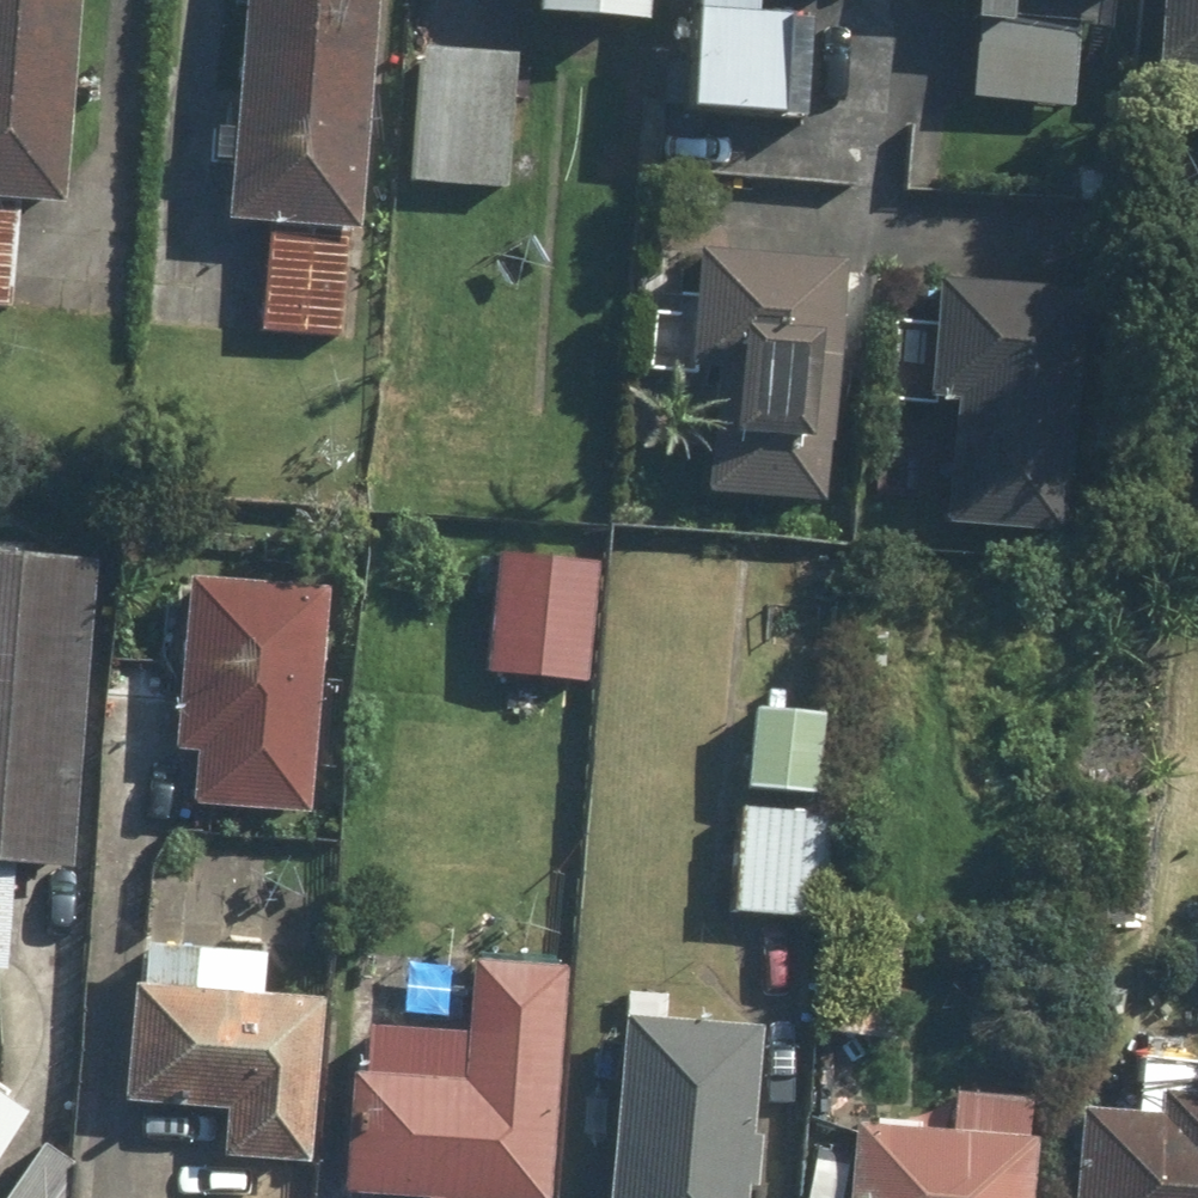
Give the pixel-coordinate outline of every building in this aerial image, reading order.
[(69,0),(0,0),(0,313),(2,313),(9,207),(56,209),(69,0)] [(368,0),(235,0),(220,227),(265,230),(258,336),(333,342),(340,235),(352,235),(368,0)] [(523,26),(633,32),(635,0),(524,0),(523,26)] [(677,123),(796,130),(802,30),(747,26),(748,0),(684,0),(677,123)] [(962,28),(1000,31),(1002,0),(963,0),(962,28)] [(1155,78),(1197,80),(1197,0),(1158,0),(1155,78)] [(967,51),(964,104),(1067,109),(1071,26),(1033,24),(1031,54),(967,51)] [(505,54),(411,50),(405,186),(499,189),(505,54)] [(825,264),(682,261),(680,320),(639,319),(637,378),(702,379),(699,502),(819,505),(825,264)] [(1070,297),(919,291),(917,318),(880,316),(876,405),(942,408),(937,526),(1060,531),(1070,297)] [(585,563),(488,560),(484,679),(581,683),(585,563)] [(0,561),(0,909),(2,867),(71,871),(86,565),(0,561)] [(313,592),(174,588),(169,753),(191,754),(190,810),(307,814),(313,592)] [(811,715),(744,713),(741,793),(809,796),(811,715)] [(1126,936),(1133,788),(1088,786),(1081,934),(1126,936)] [(820,814),(736,810),(731,916),(814,921),(820,814)] [(315,1006),(250,1002),(253,960),(132,954),(123,1107),(221,1112),(218,1161),(226,1161),(224,1197),(275,1197),(277,1163),(306,1165),(315,1006)] [(338,1079),(333,1197),(542,1197),(552,975),(464,972),(461,1040),(360,1035),(358,1079),(338,1079)] [(744,1130),(751,1039),(616,1029),(603,1197),(738,1197),(739,1194),(753,1195),(758,1131),(744,1130)] [(1066,1115),(1063,1197),(1197,1197),(1197,1066),(1128,1064),(1126,1117),(1066,1115)] [(1021,1101),(939,1098),(937,1139),(844,1135),(841,1197),(1018,1197),(1022,1101),(1021,1101)]
